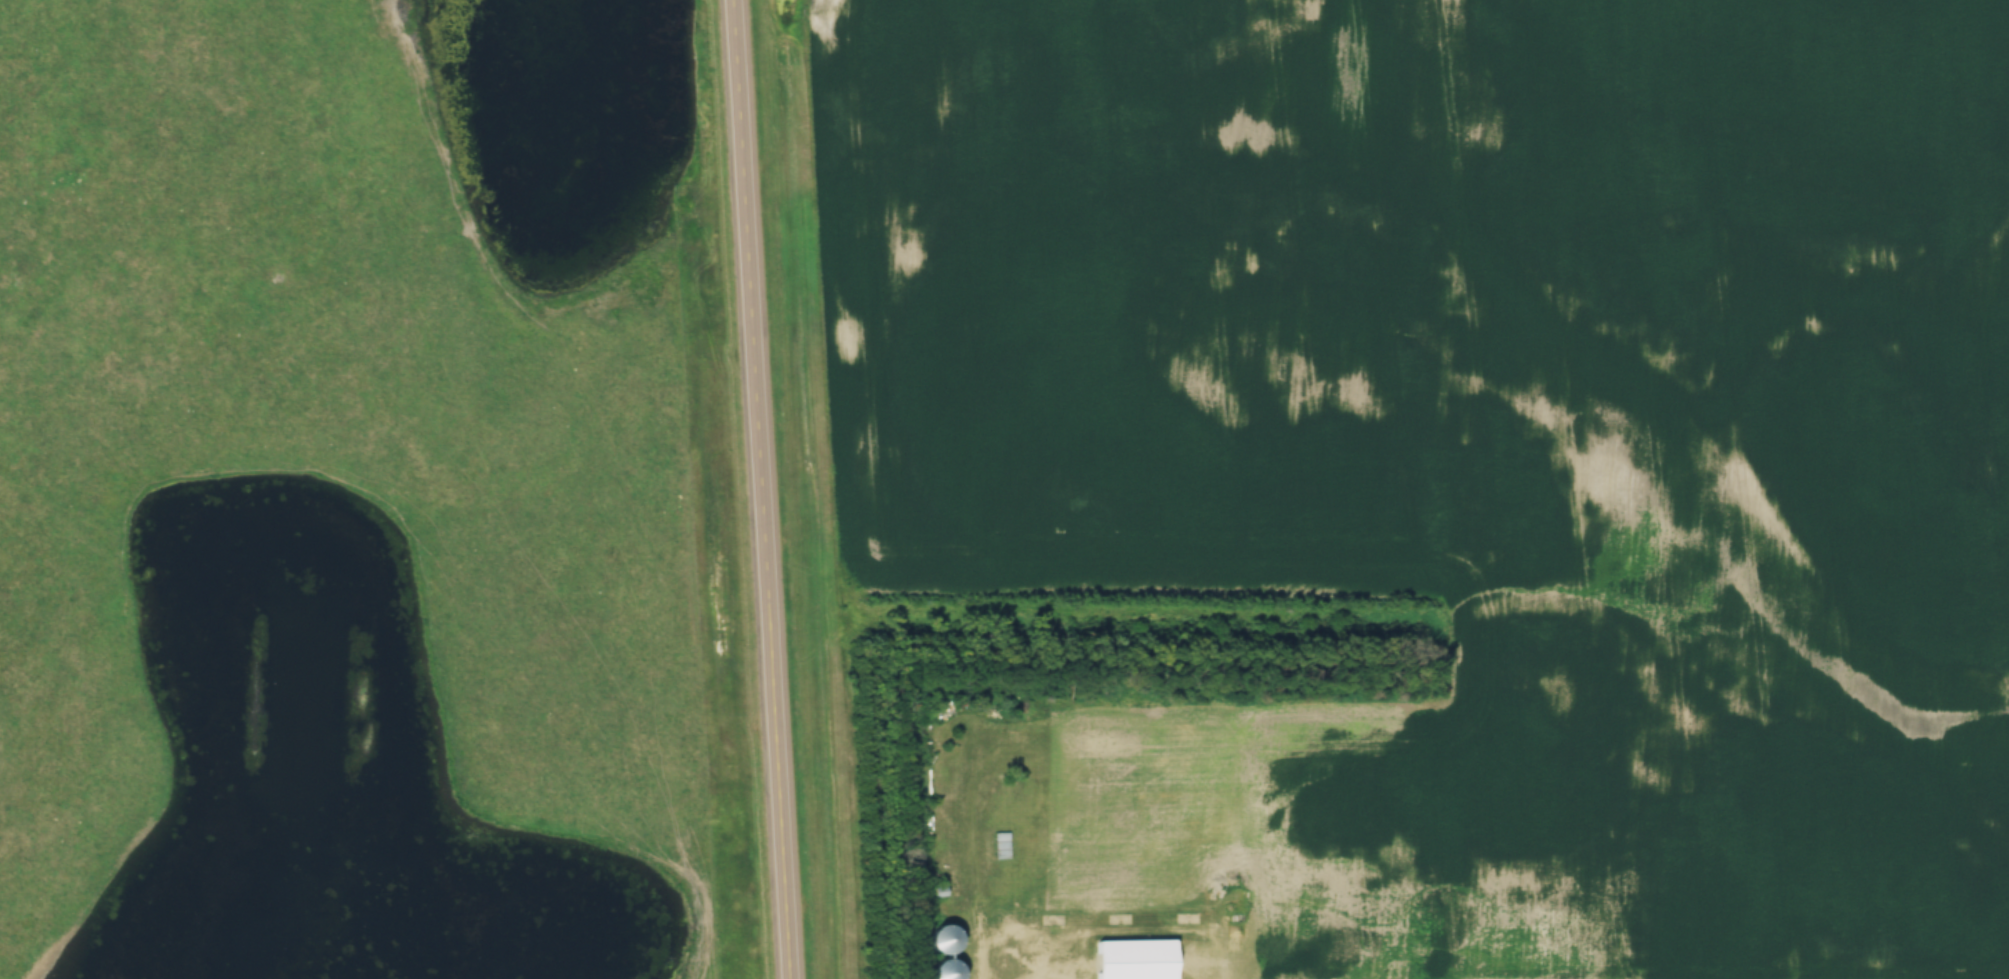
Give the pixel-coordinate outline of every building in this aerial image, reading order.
[(1009,832),(994,832),(994,858),(1009,858),(1009,832)] [(948,922),(929,927),(937,953),(955,948),(948,922)] [(1095,939),(1095,978),(1172,978),(1172,939),(1095,939)] [(951,958),(933,961),(936,978),(954,978),(951,958)]
